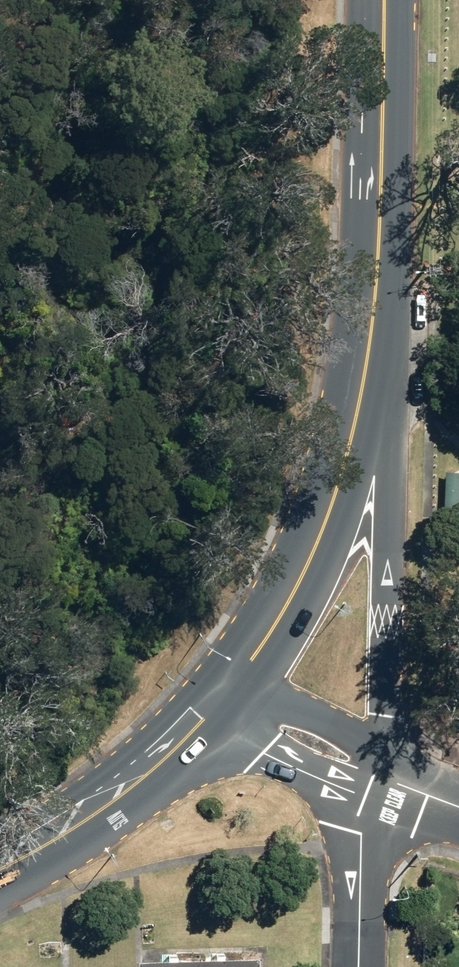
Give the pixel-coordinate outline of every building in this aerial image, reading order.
[(446,468),(445,510),(458,510),(458,468),(446,468)] [(141,966),(260,966),(260,956),(141,956),(141,966)]
